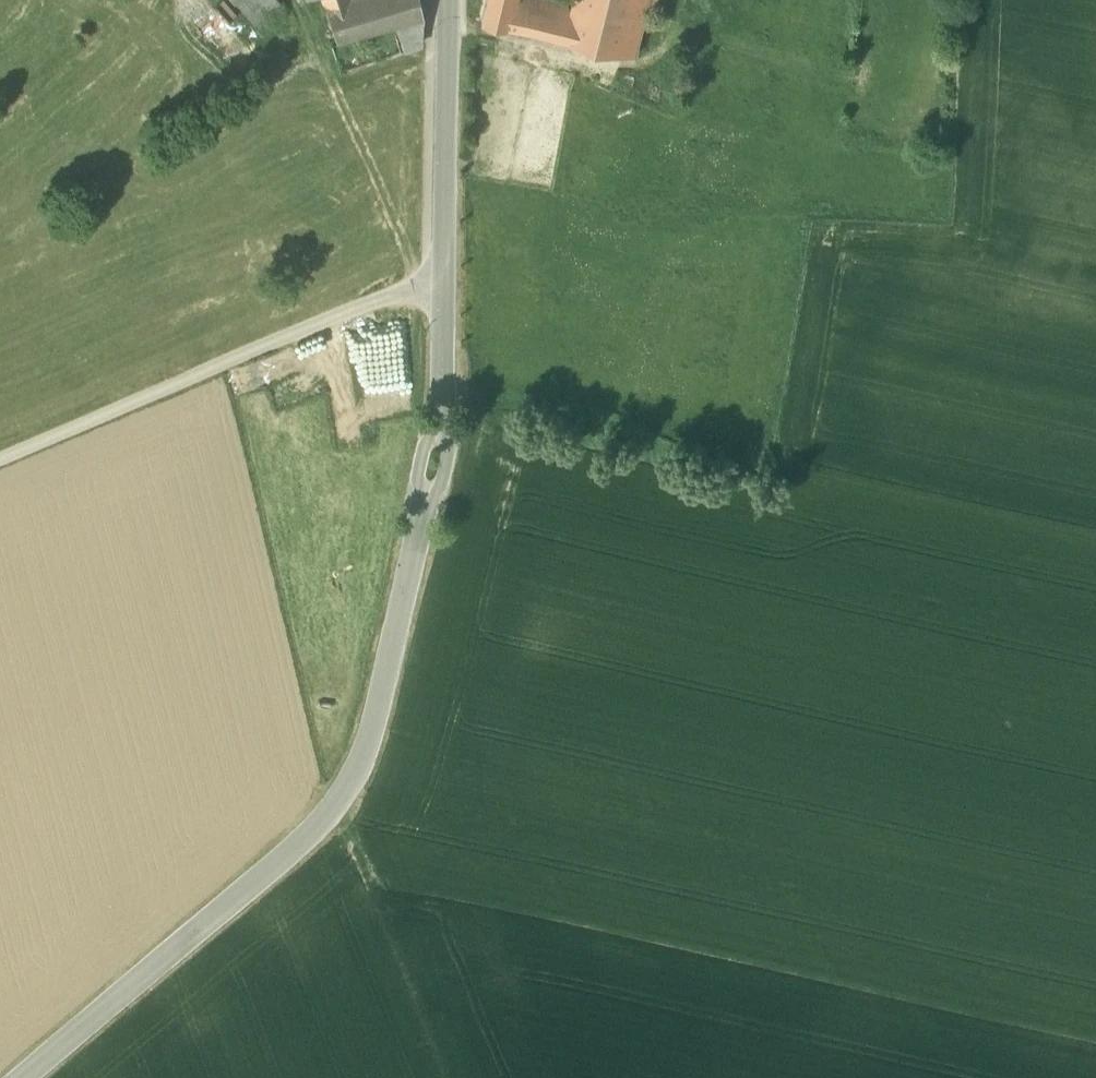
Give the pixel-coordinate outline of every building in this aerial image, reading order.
[(240,52),(205,0),(180,0),(223,64),(240,52)] [(276,0),(235,0),(234,1),(254,24),(279,4),(276,0)] [(324,1),(336,39),(391,22),(422,13),(419,0),(326,0),(324,1)] [(481,19),(505,25),(510,4),(511,0),(485,0),(481,19)] [(577,19),(572,41),(635,55),(646,15),(655,8),(657,0),(582,0),(577,19)] [(518,6),(510,4),(505,25),(572,41),(577,19),(524,8),(518,6)] [(422,13),(391,22),(400,51),(422,43),(422,13)] [(391,22),(336,39),(330,40),(340,71),(400,51),(391,22)]
